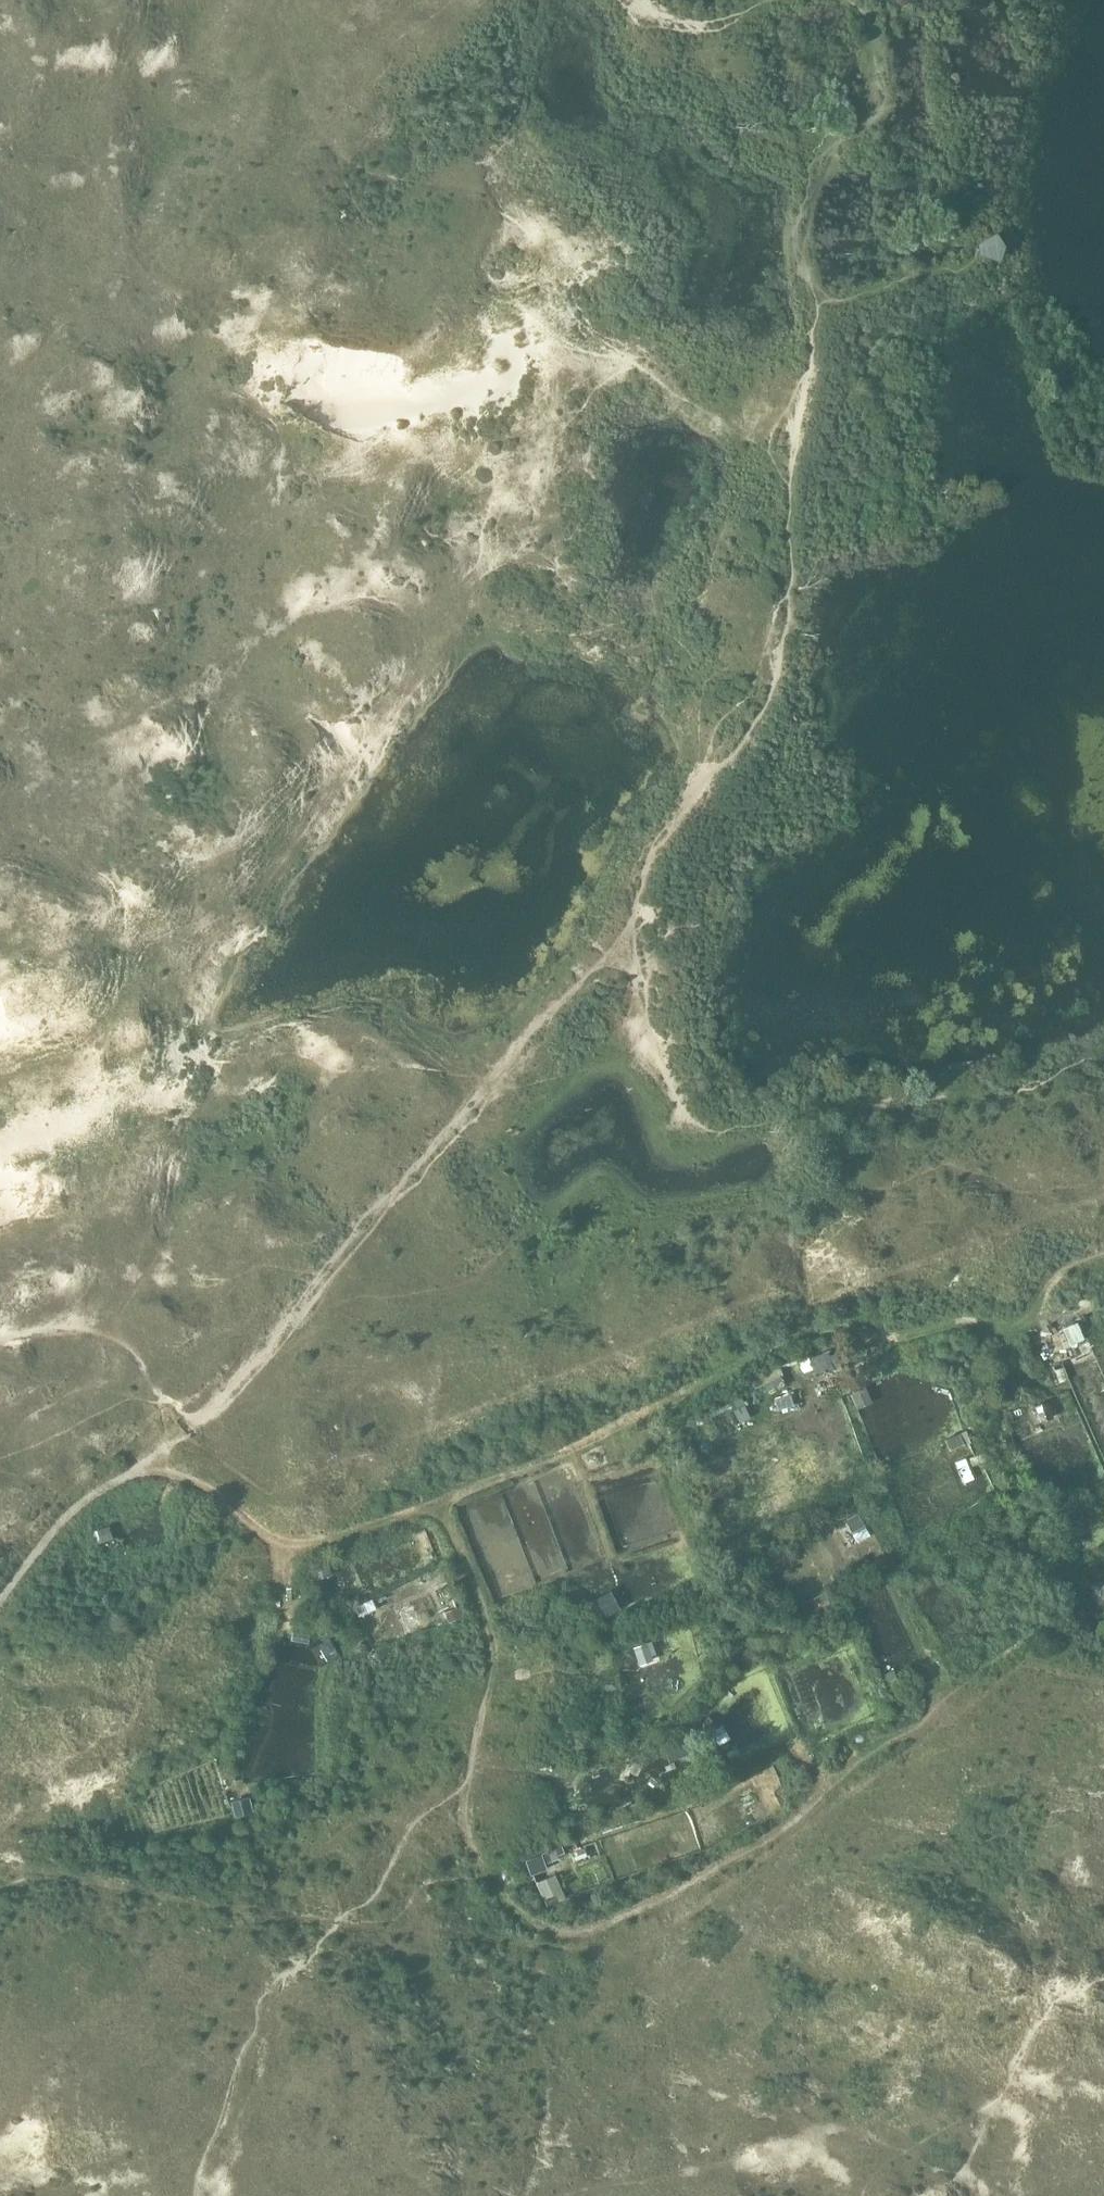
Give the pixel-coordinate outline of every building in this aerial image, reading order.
[(985,252),(986,256),(1004,260),(1009,245),(1001,231),(984,245),(985,252)] [(1078,1325),(1064,1331),(1070,1345),(1084,1339),(1078,1325)] [(1048,1403),(1035,1408),(1039,1420),(1053,1415),(1048,1403)] [(966,1432),(945,1440),(949,1451),(970,1443),(966,1432)] [(1080,1511),(1064,1518),(1068,1527),(1084,1520),(1080,1511)] [(857,1514),(846,1521),(853,1533),(865,1527),(857,1514)] [(104,1528),(96,1531),(100,1544),(108,1541),(104,1528)] [(328,1566),(316,1570),(319,1579),(331,1575),(328,1566)] [(609,1596),(597,1602),(603,1613),(615,1607),(609,1596)] [(450,1608),(439,1612),(443,1624),(455,1619),(450,1608)] [(331,1643),(320,1649),(328,1662),(338,1656),(331,1643)] [(646,1643),(634,1648),(638,1660),(651,1656),(646,1643)] [(894,1672),(883,1677),(889,1689),(899,1685),(894,1672)] [(722,1727),(711,1734),(718,1746),(729,1739),(722,1727)] [(681,1739),(669,1745),(676,1760),(688,1754),(681,1739)] [(248,1799),(230,1803),(234,1819),(252,1814),(248,1799)] [(541,1856),(526,1862),(531,1876),(547,1870),(545,1864),(559,1859),(557,1856),(564,1854),(562,1850),(562,1848),(541,1855),(541,1856)] [(555,1876),(536,1884),(547,1908),(566,1899),(555,1876)]
